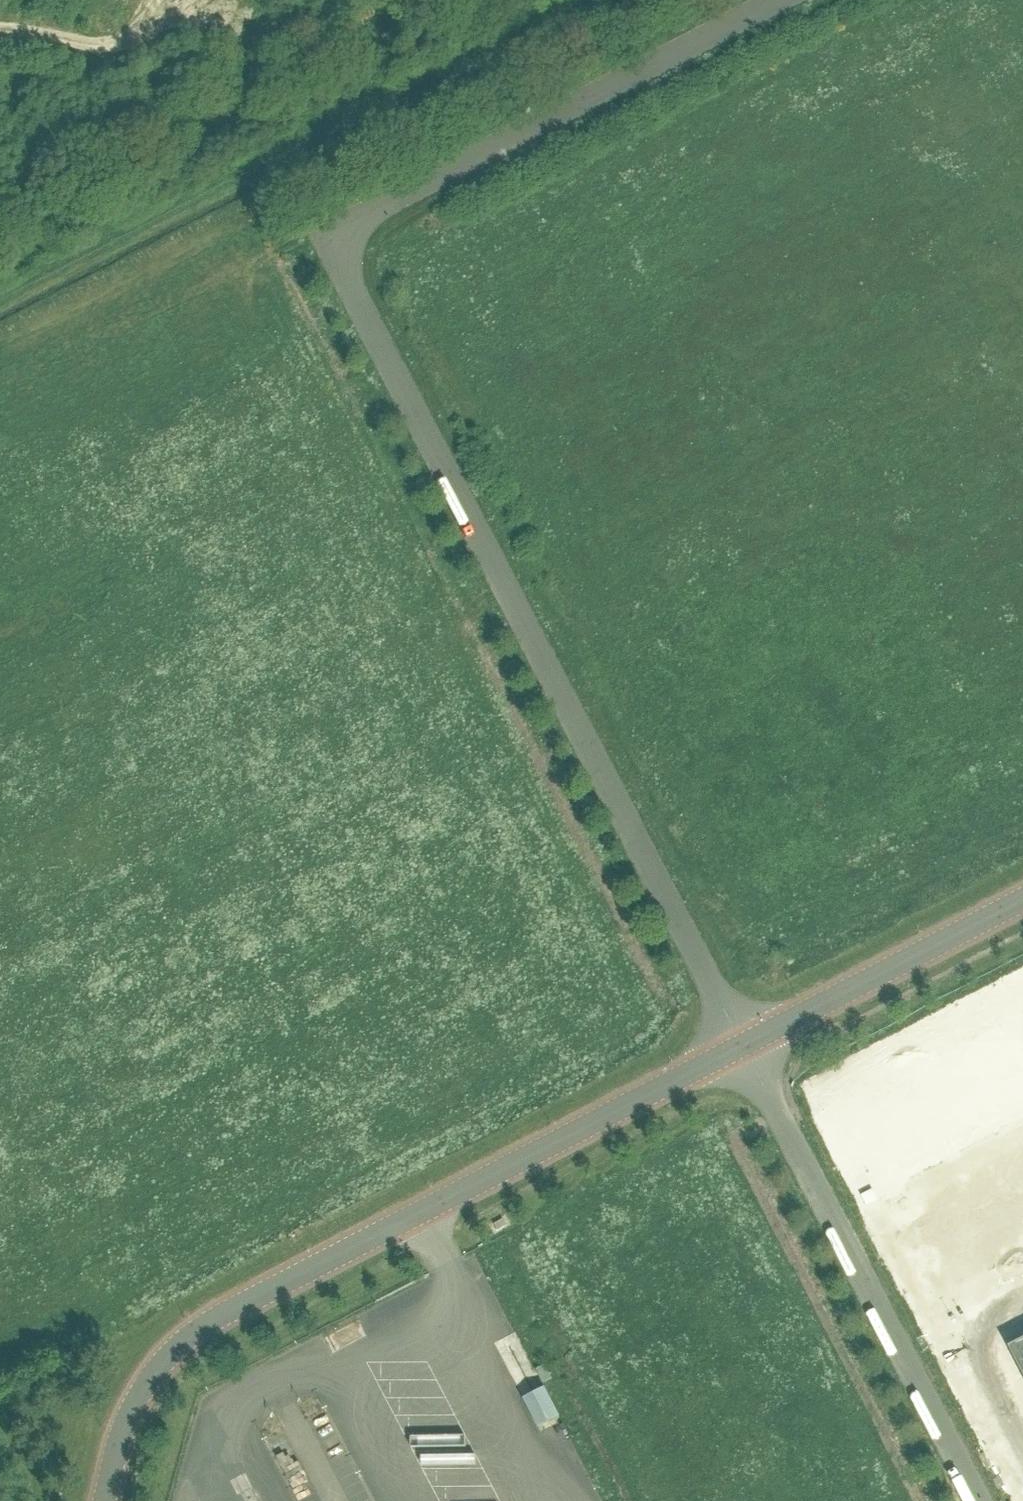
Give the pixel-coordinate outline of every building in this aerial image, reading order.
[(1009,1349),(1022,1376),(1022,1353),(1016,1357),(1011,1347),(1009,1349)]
